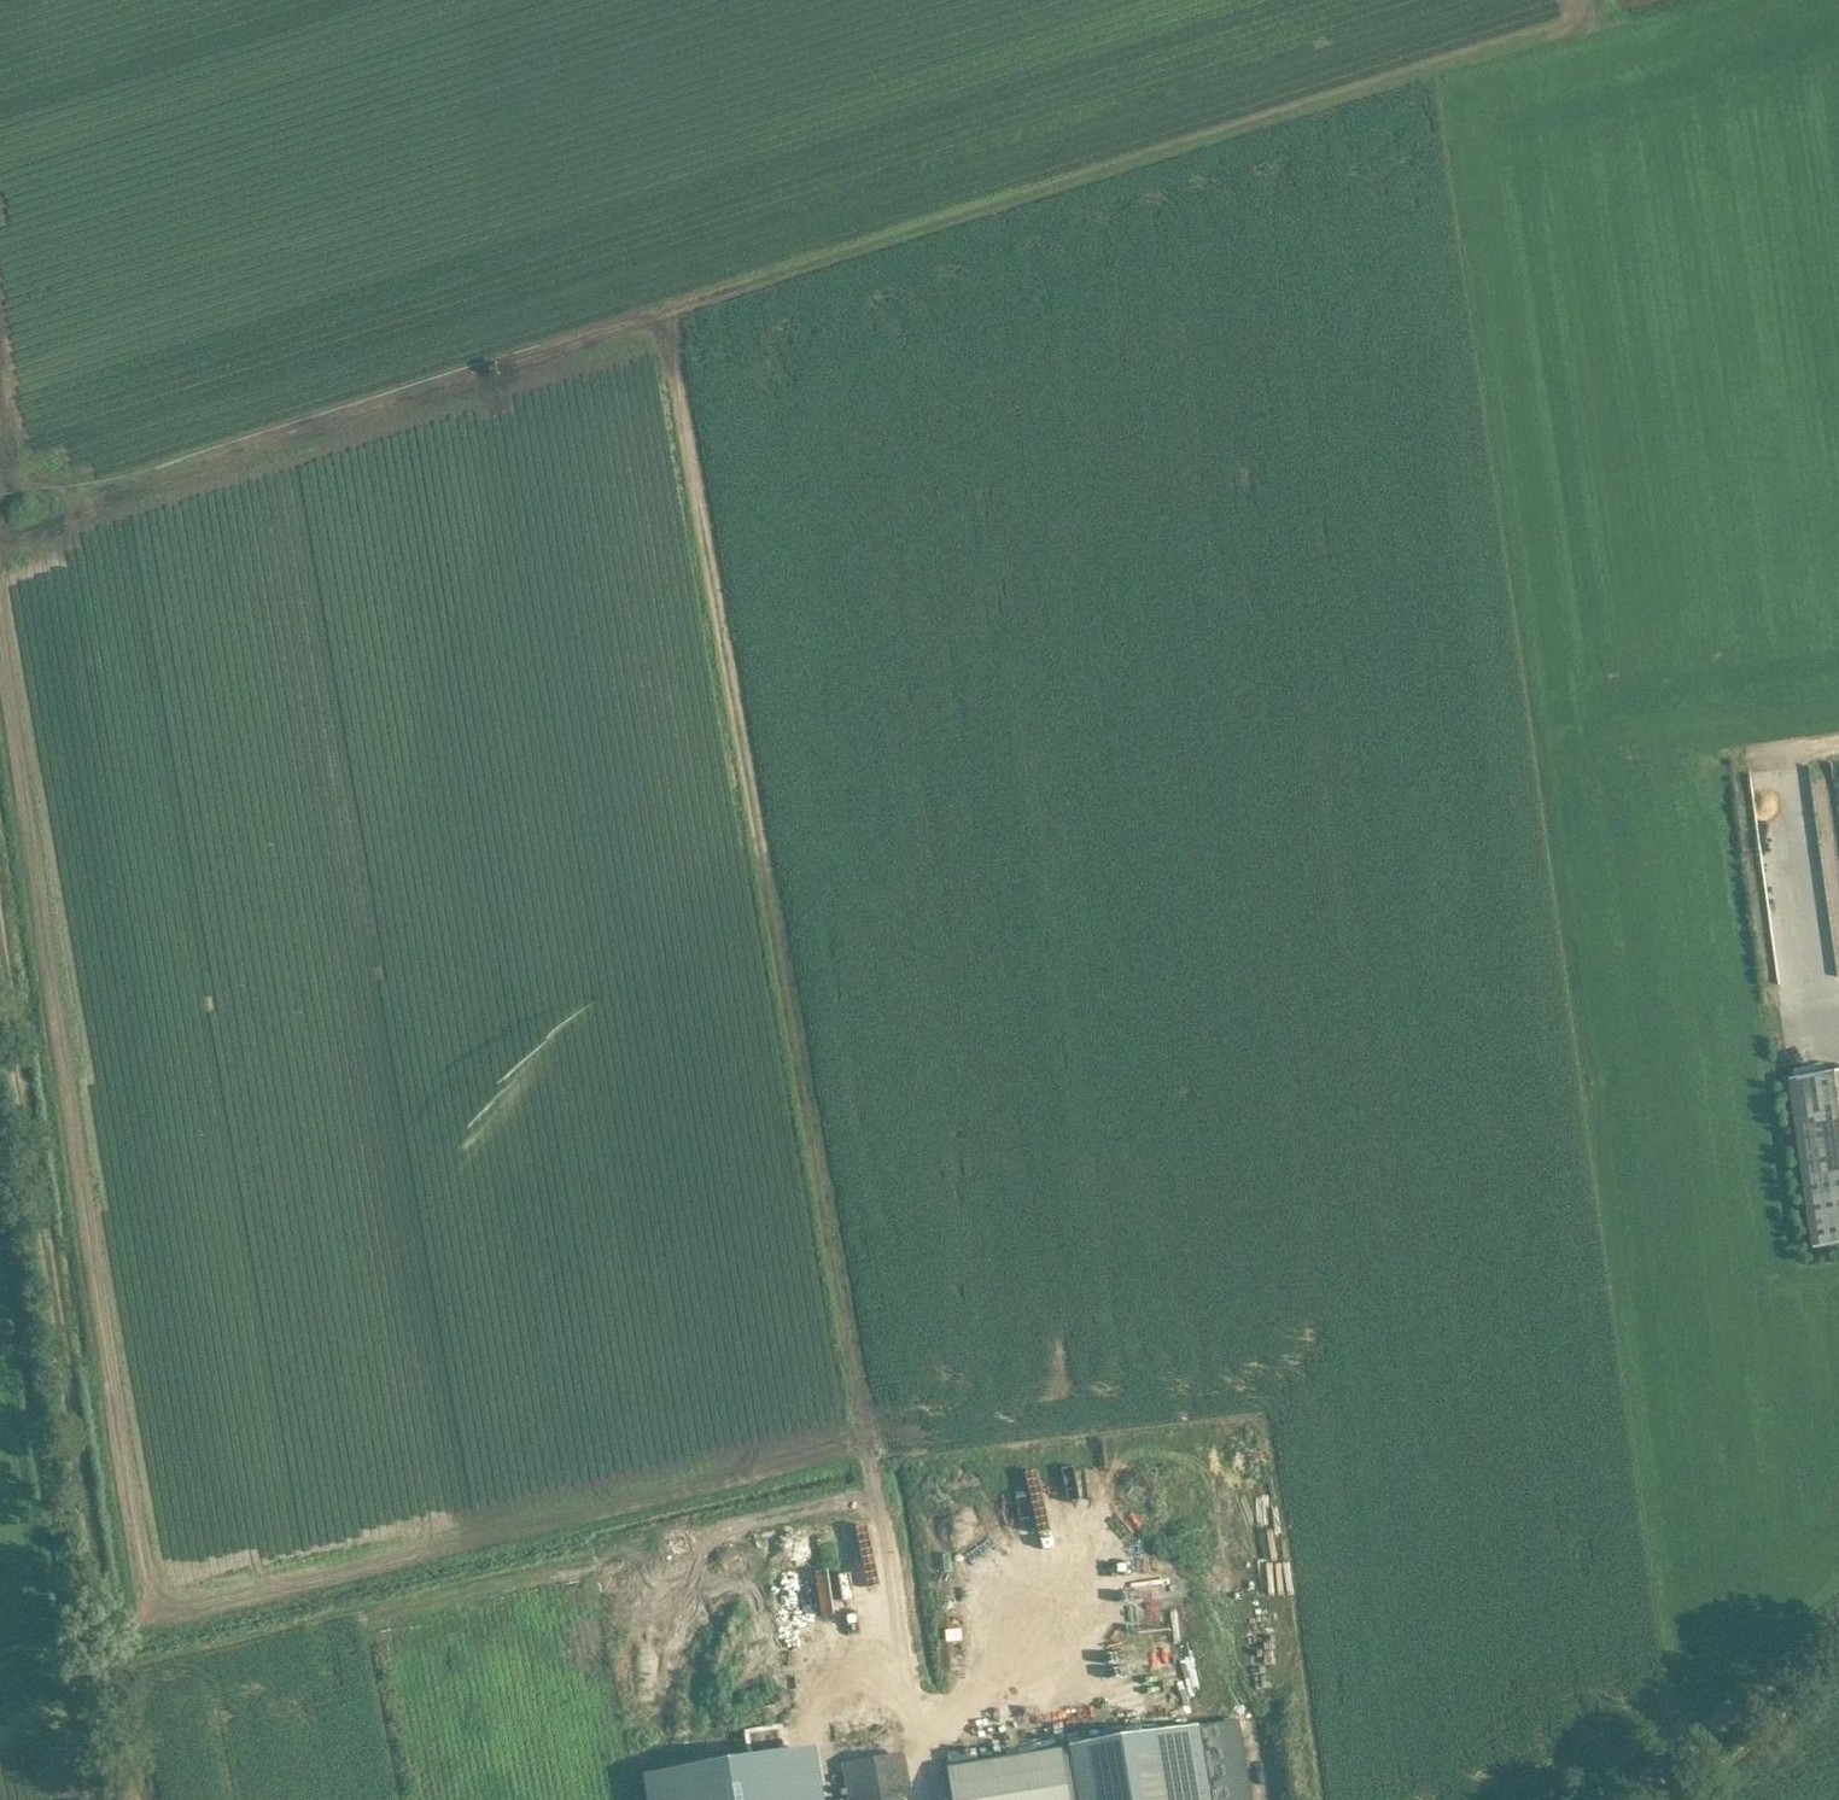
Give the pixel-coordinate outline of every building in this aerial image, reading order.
[(1788,1080),(1812,1248),(1838,1244),(1838,1073),(1788,1080)] [(1198,1727),(1064,1749),(1064,1748),(949,1767),(954,1799),(1211,1799),(1198,1727)] [(793,1751),(649,1774),(643,1775),(647,1799),(801,1799),(793,1751)] [(853,1799),(900,1799),(899,1798),(912,1795),(905,1753),(847,1763),(853,1799)]
